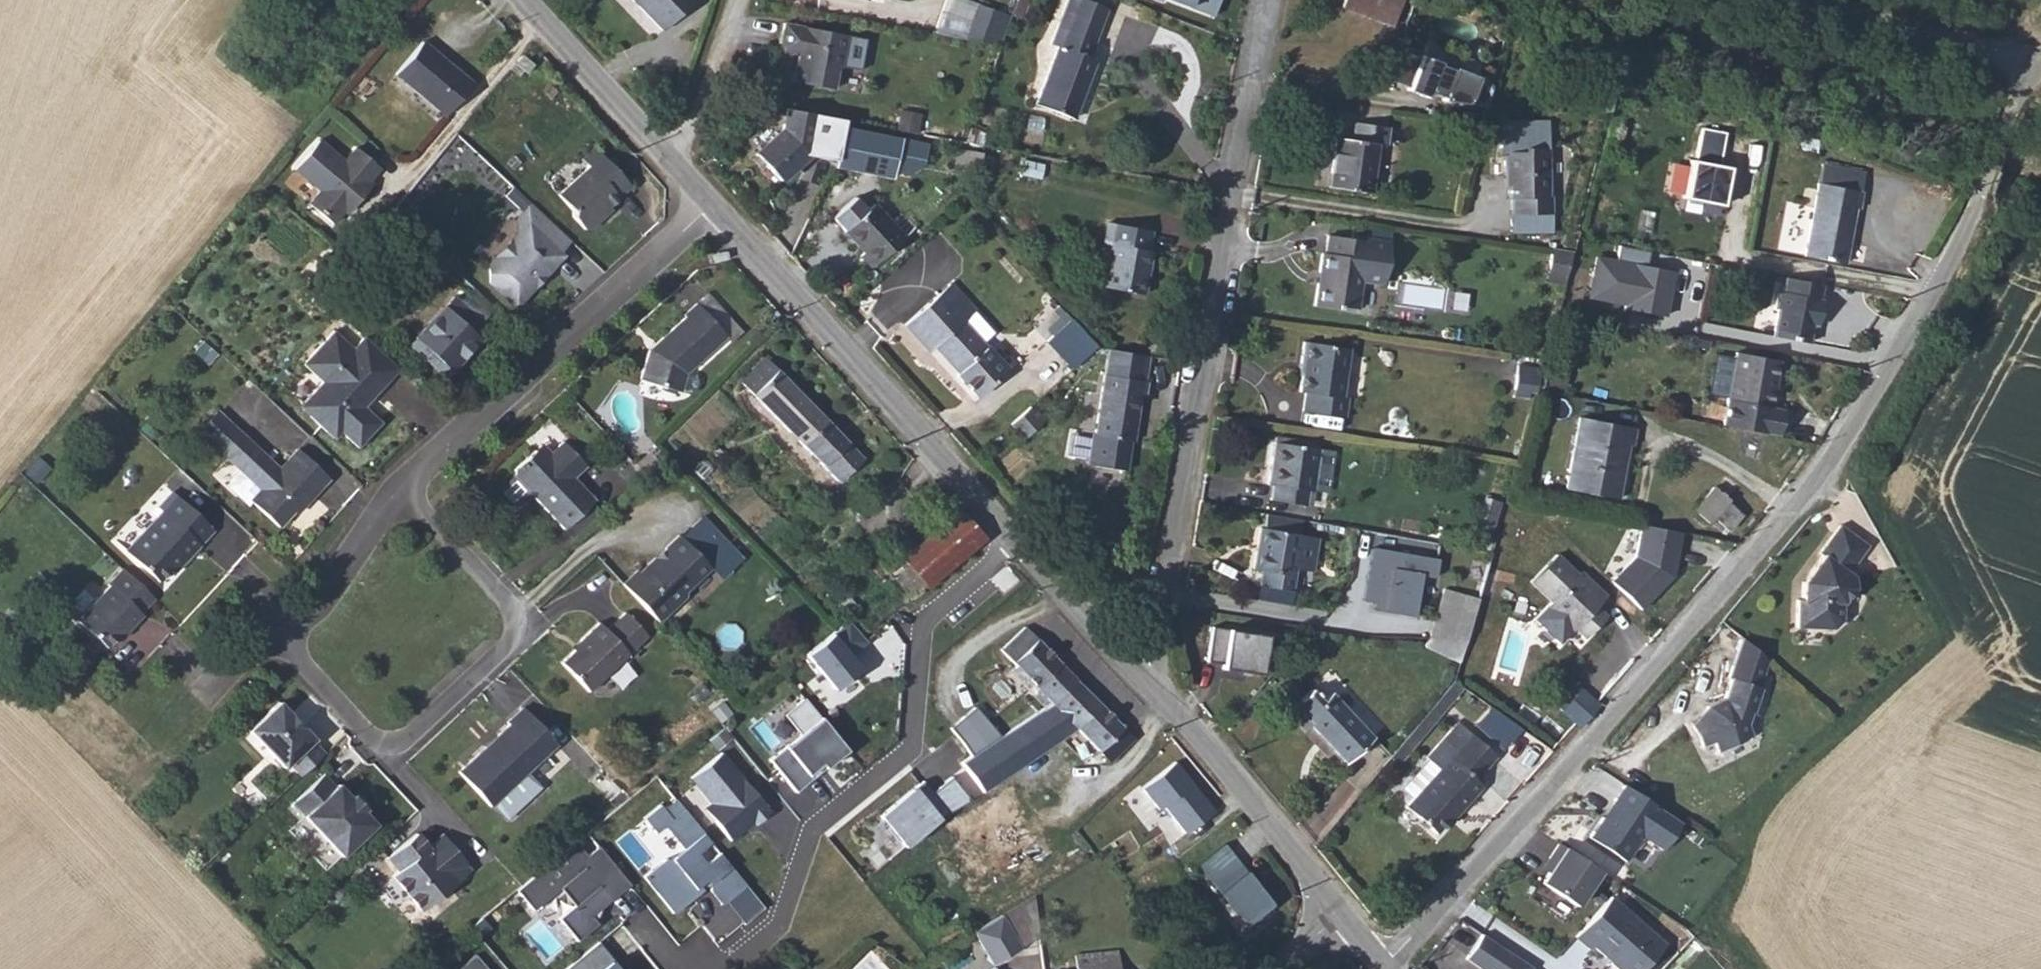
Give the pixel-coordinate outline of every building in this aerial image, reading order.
[(657,27),(688,0),(631,0),(657,27)] [(936,31),(1002,47),(1012,15),(972,0),(947,0),(936,31)] [(1219,30),(1226,9),(1201,1),(1201,0),(1155,0),(1152,7),(1219,30)] [(1343,18),(1390,37),(1401,10),(1376,0),(1350,0),(1343,18)] [(1110,23),(1071,9),(1052,60),(1058,62),(1037,120),(1078,135),(1100,75),(1092,72),(1110,23)] [(850,34),(784,25),(780,53),(799,55),(795,81),(838,87),(840,66),(846,67),(850,34)] [(444,114),(471,81),(421,39),(394,71),(444,114)] [(1401,46),(1393,77),(1410,81),(1409,84),(1429,89),(1429,87),(1449,92),(1448,94),(1471,100),(1471,96),(1486,100),(1494,70),(1480,67),(1481,64),(1456,57),(1455,60),(1441,56),(1442,54),(1422,48),(1421,51),(1401,46)] [(752,160),(779,185),(806,156),(836,160),(841,124),(842,118),(783,109),(780,131),(752,160)] [(899,123),(918,127),(921,113),(902,110),(899,123)] [(1545,191),(1544,143),(1543,143),(1543,125),(1503,117),(1497,149),(1501,149),(1503,173),(1507,173),(1508,197),(1510,211),(1550,209),(1550,191),(1545,191)] [(928,144),(841,124),(836,160),(836,167),(895,178),(896,170),(909,172),(925,163),(928,144)] [(1349,143),(1344,192),(1386,196),(1390,150),(1403,151),(1405,129),(1370,125),(1368,145),(1349,143)] [(1703,128),(1697,159),(1720,164),(1726,133),(1703,128)] [(344,162),(318,140),(294,169),(320,190),(308,205),(332,224),(345,209),(349,212),(371,185),(367,182),(378,168),(355,148),(344,162)] [(628,185),(593,146),(580,157),(586,166),(561,189),(574,206),(574,212),(585,224),(592,225),(603,215),(600,213),(628,185)] [(1725,205),(1733,167),(1720,164),(1697,159),(1692,158),(1685,196),(1725,205)] [(1822,166),(1807,261),(1850,268),(1860,210),(1865,211),(1871,174),(1822,166)] [(568,237),(531,203),(516,219),(517,233),(489,263),(490,283),(515,306),(533,284),(535,275),(544,273),(561,254),(556,250),(568,237)] [(869,204),(840,231),(864,256),(859,260),(869,272),(903,240),(869,204)] [(1371,238),(1334,232),(1330,254),(1327,253),(1319,304),(1342,308),(1343,303),(1362,306),(1367,277),(1388,281),(1395,238),(1371,235),(1371,238)] [(1158,242),(1112,234),(1109,256),(1117,257),(1110,298),(1155,306),(1162,265),(1155,264),(1158,242)] [(1587,300),(1646,313),(1655,268),(1648,265),(1651,253),(1619,245),(1616,259),(1595,255),(1587,300)] [(1565,282),(1568,263),(1553,261),(1550,279),(1565,282)] [(952,284),(908,325),(933,352),(938,347),(959,370),(957,372),(978,394),(1006,369),(985,346),(986,345),(965,321),(977,311),(952,284)] [(1819,294),(1782,284),(1778,299),(1775,298),(1770,315),(1773,315),(1766,342),(1800,351),(1808,324),(1812,326),(1817,309),(1815,308),(1819,294)] [(452,299),(414,338),(439,363),(445,357),(453,365),(486,331),(452,299)] [(731,339),(702,305),(686,318),(689,322),(652,354),(644,383),(685,395),(690,376),(731,339)] [(1093,357),(1067,327),(1043,348),(1070,378),(1093,357)] [(398,370),(363,337),(349,352),(332,334),(301,367),(318,386),(302,403),(313,414),(307,419),(322,434),(338,433),(355,450),(377,426),(362,409),(361,402),(368,395),(372,398),(398,370)] [(439,363),(414,338),(408,344),(441,377),(448,371),(439,363)] [(1314,392),(1311,412),(1351,417),(1353,398),(1348,397),(1354,349),(1311,343),(1308,363),(1312,363),(1308,391),(1314,392)] [(439,363),(448,371),(453,365),(445,357),(439,363)] [(875,461),(772,359),(748,384),(850,486),(875,461)] [(1154,410),(1160,367),(1114,361),(1102,446),(1099,445),(1095,474),(1138,481),(1142,451),(1144,451),(1150,410),(1154,410)] [(1752,423),(1759,399),(1765,401),(1772,378),(1723,363),(1703,430),(1757,446),(1763,427),(1752,423)] [(1521,366),(1519,392),(1536,393),(1538,367),(1521,366)] [(297,409),(307,419),(313,414),(302,403),(297,409)] [(1033,412),(1046,426),(1052,422),(1038,407),(1033,412)] [(1033,412),(1014,429),(1027,444),(1046,426),(1033,412)] [(216,414),(198,433),(220,454),(238,435),(216,414)] [(1583,423),(1574,495),(1626,502),(1632,447),(1640,447),(1642,430),(1583,423)] [(276,529),(293,512),(301,503),(304,505),(327,482),(295,451),(276,471),(238,435),(220,454),(236,470),(223,484),(226,488),(245,506),(248,503),(276,529)] [(562,441),(549,453),(542,459),(534,450),(515,467),(513,476),(500,488),(500,493),(513,506),(528,492),(531,490),(537,497),(534,499),(562,529),(593,500),(572,477),(584,466),(562,441)] [(542,459),(549,453),(541,443),(534,450),(542,459)] [(1325,451),(1287,446),(1281,488),(1286,489),(1284,504),(1317,508),(1325,451)] [(1739,502),(1721,488),(1702,513),(1721,527),(1724,523),(1738,533),(1751,516),(1737,505),(1739,502)] [(159,586),(169,575),(181,562),(184,565),(212,535),(172,497),(157,513),(161,517),(125,555),(159,586)] [(301,503),(293,512),(295,514),(304,505),(301,503)] [(981,539),(980,538),(959,513),(902,560),(924,587),(981,539)] [(635,569),(621,582),(657,621),(684,596),(681,593),(711,567),(721,578),(746,557),(705,514),(662,549),(665,552),(656,561),(653,557),(637,571),(635,569)] [(1305,588),(1307,568),(1311,536),(1306,536),(1308,523),(1277,519),(1275,532),(1272,532),(1268,568),(1277,569),(1275,584),(1305,588)] [(1639,556),(1615,580),(1645,609),(1668,585),(1666,583),(1674,575),(1677,575),(1684,531),(1644,522),(1639,556)] [(1873,544),(1844,522),(1822,552),(1824,556),(1805,581),(1804,597),(1799,597),(1797,625),(1836,627),(1836,619),(1843,620),(1844,607),(1858,586),(1854,570),(1873,544)] [(1315,524),(1308,523),(1306,536),(1311,536),(1313,537),(1315,524)] [(1313,537),(1311,536),(1307,568),(1327,570),(1331,539),(1313,537)] [(1436,563),(1373,551),(1363,602),(1413,611),(1419,577),(1433,580),(1436,563)] [(1547,597),(1530,615),(1557,640),(1571,625),(1585,639),(1608,615),(1597,604),(1607,593),(1582,570),(1577,575),(1557,557),(1533,583),(1547,597)] [(181,562),(169,575),(173,578),(184,565),(181,562)] [(139,618),(153,603),(121,574),(106,591),(108,592),(77,626),(106,653),(116,642),(119,645),(141,621),(139,618)] [(1466,659),(1486,605),(1448,591),(1428,644),(1466,659)] [(649,638),(627,613),(611,627),(604,619),(581,640),(584,642),(562,662),(590,691),(649,638)] [(850,619),(808,652),(834,688),(861,667),(852,655),(869,642),(850,619)] [(1056,700),(1080,679),(1030,625),(1007,647),(1056,700)] [(1260,640),(1209,632),(1204,664),(1255,672),(1260,640)] [(1764,659),(1738,635),(1721,676),(1725,678),(1719,698),(1703,708),(1706,717),(1687,726),(1696,750),(1708,745),(1712,755),(1748,738),(1739,724),(1757,689),(1753,687),(1764,659)] [(1126,728),(1080,679),(1056,700),(1006,733),(1025,761),(1079,725),(1103,749),(1126,728)] [(1326,710),(1340,697),(1347,691),(1335,679),(1315,698),(1326,710)] [(1576,731),(1598,705),(1576,688),(1555,714),(1576,731)] [(801,733),(773,758),(797,790),(813,778),(809,772),(823,759),(828,767),(851,748),(806,696),(785,713),(801,733)] [(1315,698),(1292,720),(1304,732),(1311,726),(1351,769),(1382,740),(1340,697),(1326,710),(1315,698)] [(287,765),(301,779),(326,756),(315,744),(313,742),(301,728),(299,730),(289,719),(291,717),(279,704),(248,731),(283,769),(287,765)] [(951,727),(970,753),(1001,734),(977,705),(951,727)] [(556,748),(522,711),(507,725),(510,728),(498,739),(500,741),(488,751),(487,749),(459,775),(491,809),(556,748)] [(1482,792),(1474,784),(1497,761),(1460,725),(1426,759),(1429,763),(1402,791),(1411,801),(1404,808),(1432,837),(1454,815),(1456,817),(1482,792)] [(1140,742),(1126,728),(1103,749),(1117,764),(1140,742)] [(733,841),(771,812),(725,751),(691,777),(711,803),(705,806),(733,841)] [(1176,762),(1143,788),(1160,810),(1166,807),(1187,835),(1215,813),(1176,762)] [(334,791),(322,778),(290,808),(339,861),(373,829),(361,816),(363,814),(350,801),(349,802),(336,789),(334,791)] [(860,827),(889,861),(967,801),(952,780),(925,799),(915,786),(860,827)] [(1614,785),(1581,836),(1618,859),(1636,831),(1650,809),(1614,785)] [(683,848),(643,877),(672,915),(707,886),(723,903),(749,886),(677,799),(646,820),(656,834),(673,835),(683,848)] [(1662,848),(1677,825),(1650,809),(1636,831),(1662,848)] [(467,871),(442,844),(429,857),(423,850),(411,838),(383,864),(395,876),(389,882),(420,915),(467,871)] [(429,857),(442,844),(436,838),(423,850),(429,857)] [(562,916),(578,938),(598,923),(593,914),(631,883),(600,844),(588,854),(578,838),(520,889),(535,910),(562,886),(576,905),(562,916)] [(1597,868),(1557,842),(1548,855),(1554,860),(1532,893),(1566,915),(1597,868)] [(1226,844),(1198,865),(1245,925),(1272,904),(1226,844)] [(1667,946),(1608,894),(1569,939),(1604,968),(1647,968),(1667,946)] [(1026,949),(1005,917),(978,935),(999,967),(1026,949)] [(1477,930),(1461,955),(1482,968),(1531,968),(1533,967),(1477,930)] [(566,968),(621,968),(600,941),(566,968)] [(478,954),(459,968),(491,968),(478,954)] [(1112,954),(1073,958),(1074,968),(1113,968),(1112,954)]
